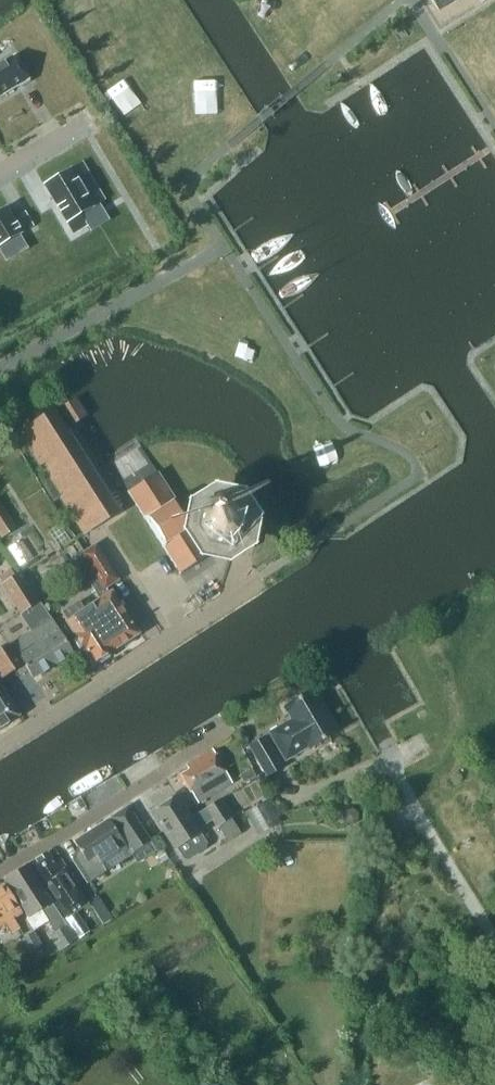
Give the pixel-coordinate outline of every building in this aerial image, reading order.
[(437,11),(455,0),(430,0),(437,11)] [(17,86),(19,88),(29,81),(14,56),(0,65),(0,96),(17,86)] [(81,163),(43,185),(72,234),(86,226),(79,215),(104,201),(81,163)] [(33,225),(24,212),(13,219),(6,207),(0,211),(0,245),(33,225)] [(70,428),(88,416),(76,397),(58,409),(70,428)] [(119,513),(53,410),(30,425),(18,433),(46,477),(39,481),(53,503),(60,498),(84,536),(96,527),(96,528),(119,513)] [(179,575),(211,555),(157,472),(125,492),(179,575)] [(233,503),(219,499),(214,499),(214,500),(202,509),(201,508),(199,512),(196,527),(195,527),(196,531),(197,531),(205,544),(204,544),(208,547),(209,546),(223,549),(223,550),(228,549),(227,549),(240,540),(241,541),(243,537),(246,522),(246,518),(245,518),(237,505),(237,504),(234,502),(233,503)] [(1,540),(9,534),(10,534),(5,526),(12,521),(0,503),(0,539),(1,540)] [(106,589),(120,580),(96,543),(80,554),(80,555),(73,560),(99,600),(84,610),(79,602),(61,614),(66,622),(93,664),(96,661),(100,662),(108,657),(109,653),(138,635),(108,588),(106,589)] [(0,586),(0,587),(20,616),(26,612),(39,603),(40,603),(20,572),(0,586)] [(30,632),(10,644),(32,680),(74,654),(40,603),(39,603),(26,612),(20,616),(30,632)] [(0,680),(20,667),(7,646),(0,650),(0,680)] [(18,716),(0,688),(0,728),(18,716)] [(309,749),(337,732),(312,690),(284,707),(292,720),(269,734),(285,760),(307,747),(309,749)] [(267,778),(282,769),(264,737),(249,746),(267,778)] [(198,803),(232,783),(212,749),(186,765),(189,770),(180,775),(191,792),(198,803)] [(243,785),(256,778),(251,769),(239,776),(243,785)] [(191,818),(176,796),(151,812),(175,849),(176,848),(183,858),(187,859),(204,848),(205,844),(198,833),(200,832),(198,829),(212,820),(216,827),(232,817),(220,799),(191,818)] [(257,836),(280,824),(268,800),(245,812),(257,836)] [(129,807),(121,812),(108,820),(108,819),(73,842),(82,855),(72,861),(87,883),(130,854),(129,853),(143,845),(150,840),(129,807)] [(358,820),(358,813),(353,809),(346,810),(342,815),(343,821),(348,825),(354,825),(358,820)] [(161,864),(168,860),(161,849),(154,853),(161,864)] [(59,871),(47,853),(29,865),(66,918),(75,912),(88,903),(64,868),(59,871)] [(66,926),(53,905),(27,866),(4,880),(28,917),(25,919),(33,932),(48,922),(54,933),(59,940),(53,944),(58,952),(78,940),(68,924),(66,926)] [(5,924),(11,934),(19,929),(13,919),(22,914),(3,884),(0,886),(0,927),(5,924)] [(80,938),(89,932),(75,912),(66,918),(80,938)] [(42,949),(33,932),(21,939),(31,956),(42,949)] [(378,1065),(388,1063),(386,1046),(375,1048),(378,1065)]
